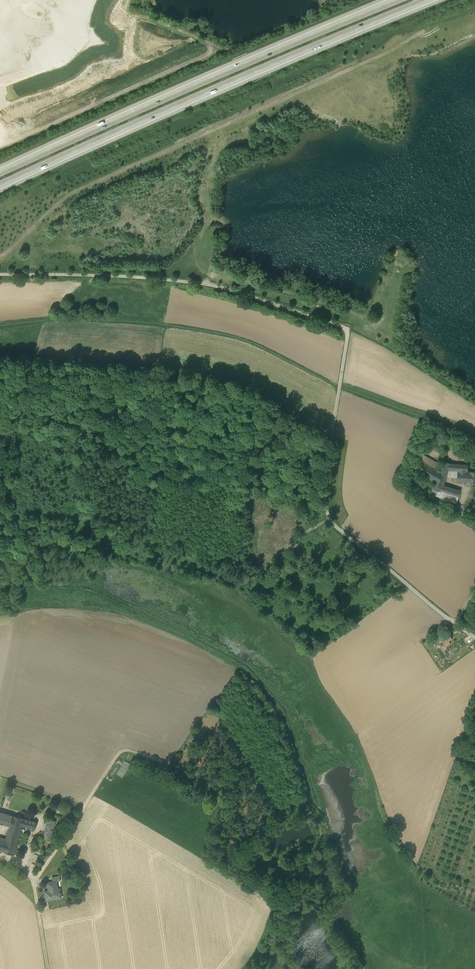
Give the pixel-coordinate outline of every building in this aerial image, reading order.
[(421,453),(418,459),(441,473),(445,462),(439,460),(438,463),(421,453)] [(412,469),(419,473),(426,477),(435,482),(443,485),(446,477),(448,470),(451,464),(445,462),(441,473),(418,459),(412,469)] [(468,465),(451,464),(448,470),(458,471),(457,478),(457,483),(466,483),(467,471),(468,465)] [(448,470),(446,477),(457,478),(458,471),(448,470)] [(474,484),(474,472),(467,471),(466,483),(474,484)] [(460,491),(443,485),(435,482),(433,488),(432,488),(430,495),(456,503),(458,497),(460,491)] [(446,643),(449,641),(452,639),(448,632),(442,636),(446,643)] [(125,760),(117,774),(123,777),(131,764),(125,760)] [(0,812),(0,823),(10,826),(13,816),(0,812)] [(37,822),(13,816),(10,826),(5,842),(3,852),(14,855),(22,826),(34,830),(37,822)] [(55,821),(49,820),(44,839),(50,840),(55,821)] [(44,891),(46,901),(61,898),(60,892),(58,892),(56,882),(56,881),(53,882),(47,883),(49,891),(44,891)]
